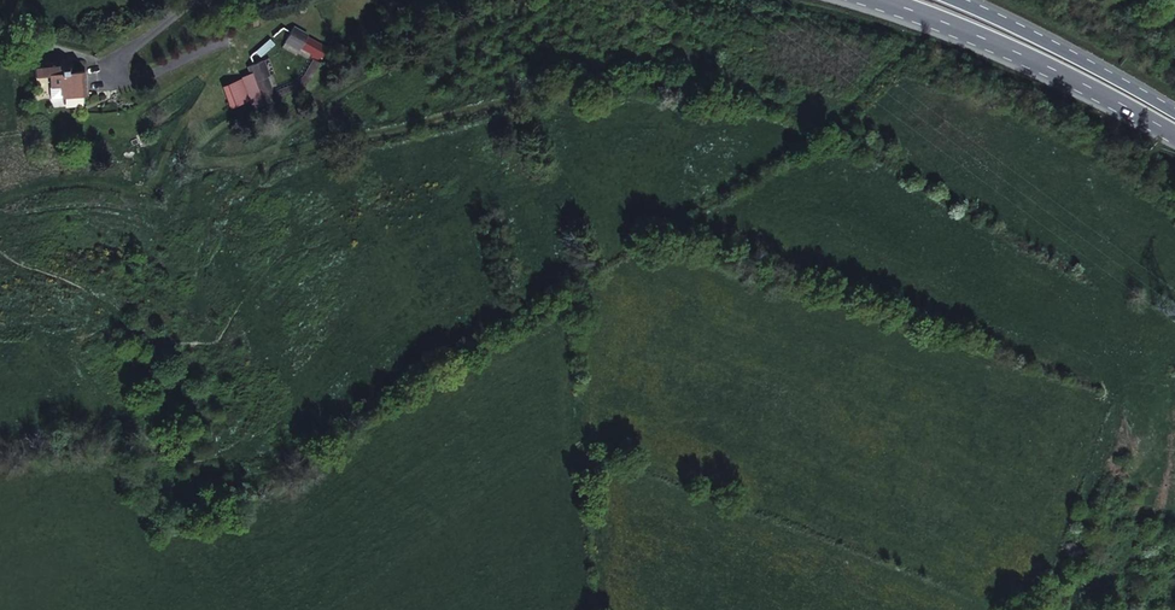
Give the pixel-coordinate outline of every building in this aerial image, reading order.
[(295,25),(287,39),(302,48),(303,46),(315,52),(314,54),(323,60),(330,48),(309,36),(310,34),(295,25)] [(273,35),(259,47),(265,54),(279,42),(273,35)] [(264,58),(249,63),(255,79),(258,78),(266,101),(279,96),(275,86),(273,87),(268,74),(270,73),(264,58)] [(312,80),(322,62),(318,59),(307,78),(299,82),(279,90),(281,95),(301,87),(312,80)] [(91,96),(89,72),(77,72),(76,68),(78,68),(77,62),(66,63),(66,60),(55,60),(55,61),(39,61),(39,76),(54,75),(54,86),(64,86),(65,97),(91,96)] [(246,77),(241,79),(248,99),(253,97),(246,77)] [(241,79),(226,84),(233,104),(248,99),(241,79)] [(54,86),(53,86),(53,98),(65,97),(64,86),(54,86)]
